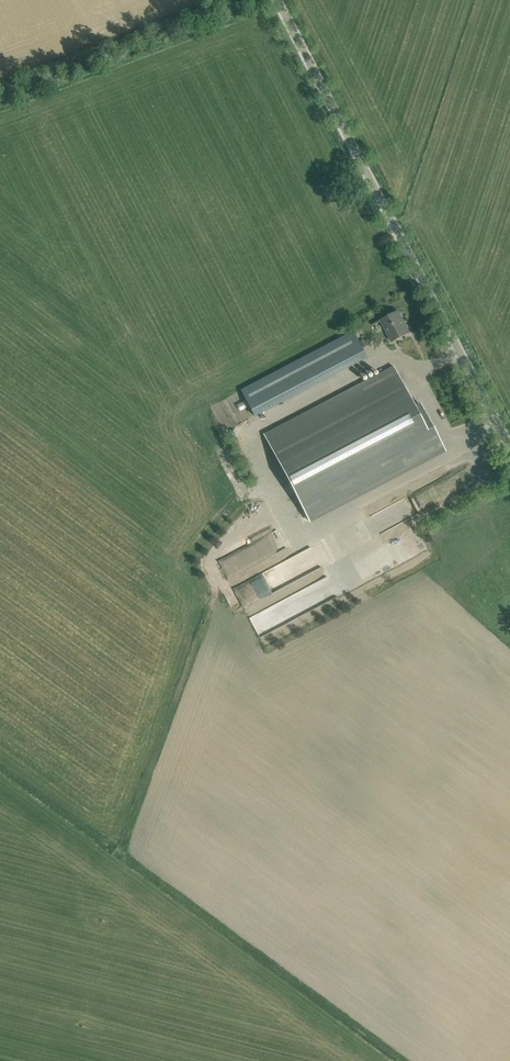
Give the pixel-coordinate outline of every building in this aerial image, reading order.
[(392,342),(400,338),(410,332),(398,311),(381,320),(392,342)] [(255,416),(297,392),(366,356),(354,332),(285,368),(284,366),(241,389),(255,416)] [(393,366),(264,434),(285,475),(309,520),(445,449),(421,404),(415,407),(393,366)] [(329,584),(313,549),(234,584),(247,612),(296,590),(299,597),(329,584)] [(250,567),(243,551),(221,561),(228,577),(250,567)]
